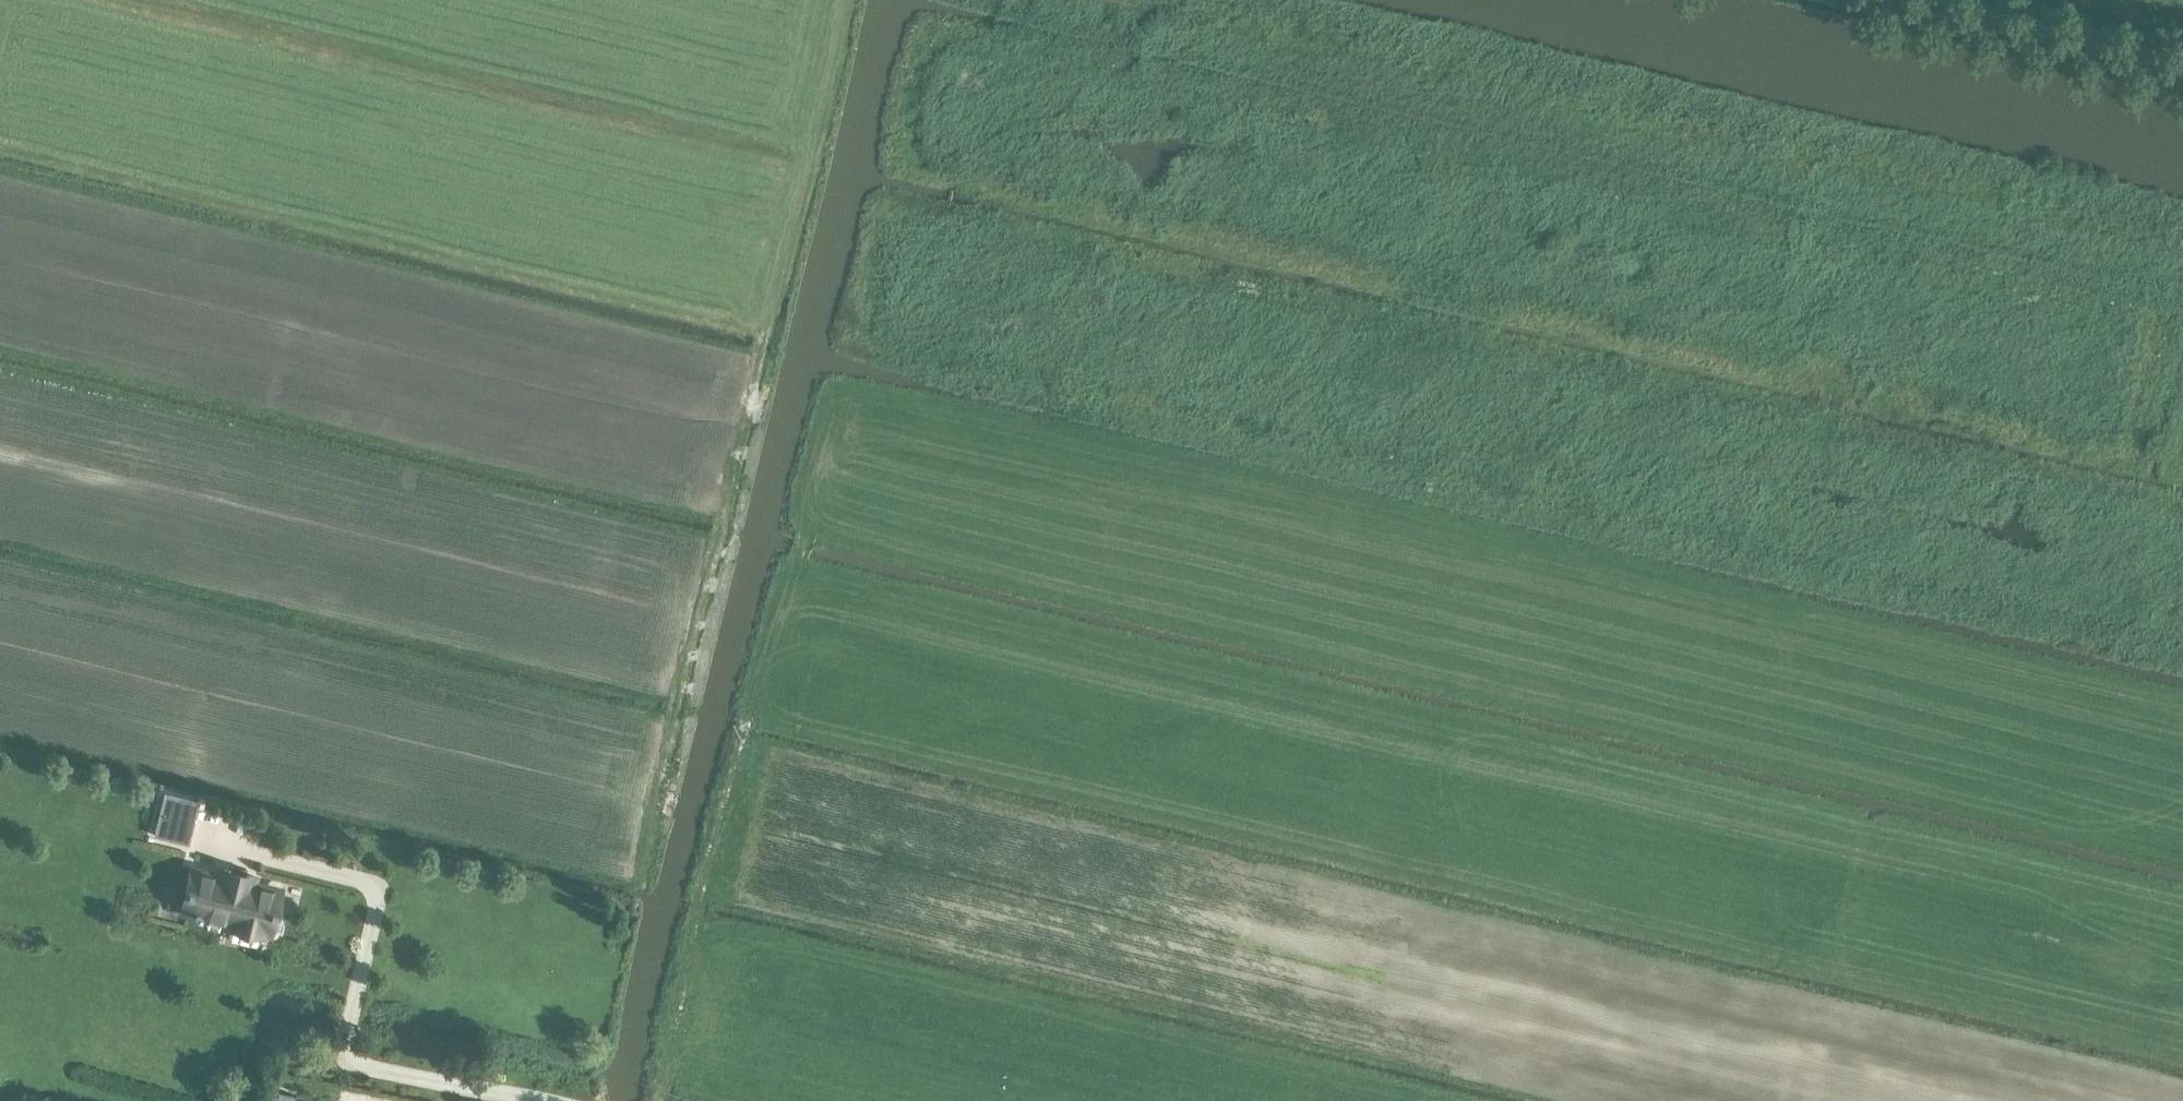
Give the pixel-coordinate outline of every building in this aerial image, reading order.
[(188,843),(198,801),(164,793),(154,835),(188,843)] [(275,933),(285,889),(257,882),(259,876),(225,867),(223,874),(195,867),(185,911),(235,923),(235,926),(269,934),(269,932),(275,933)] [(274,1100),(293,1100),(295,1093),(276,1089),(274,1100)]
